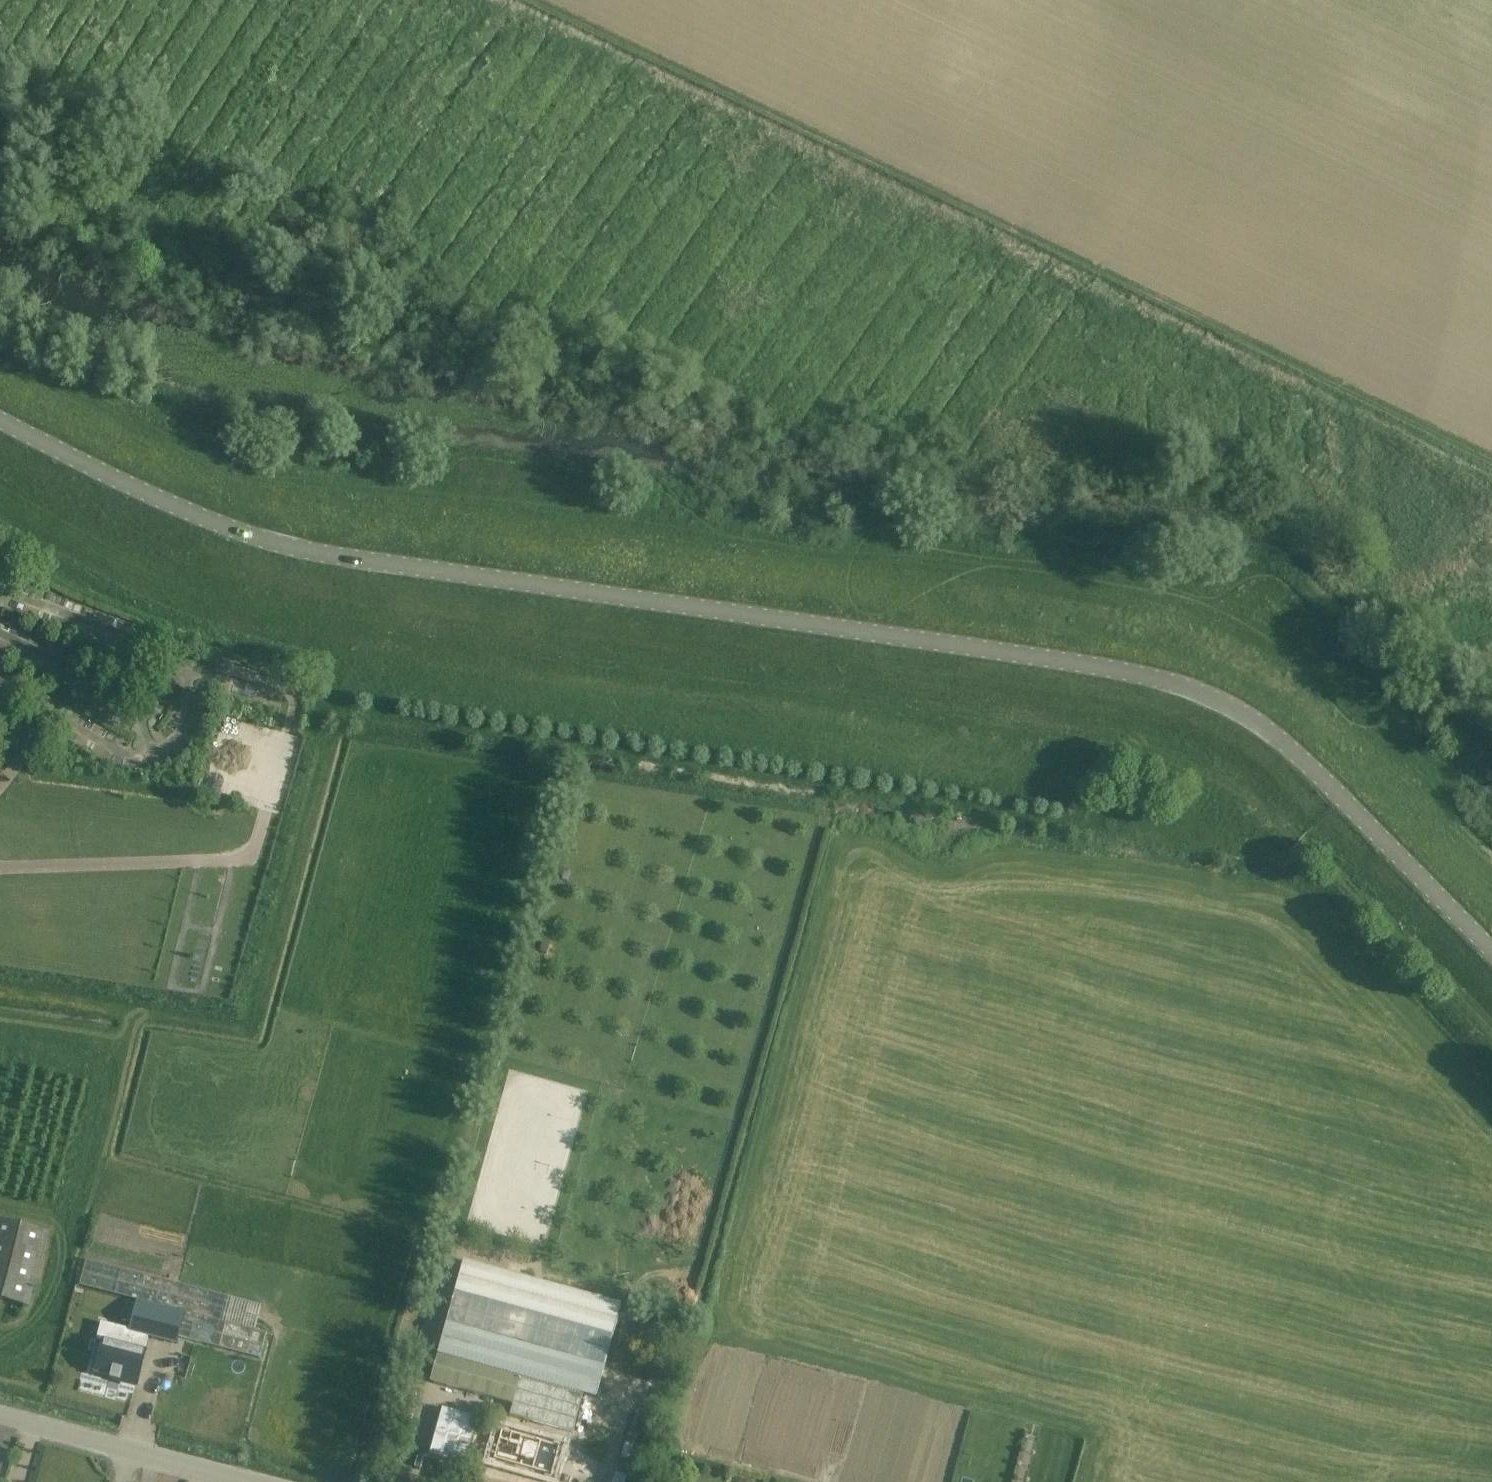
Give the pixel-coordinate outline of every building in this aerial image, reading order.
[(0,1220),(0,1300),(30,1308),(49,1233),(0,1220)] [(86,1260),(79,1286),(137,1301),(185,1313),(178,1338),(186,1340),(259,1359),(265,1334),(254,1331),(261,1305),(86,1260)] [(463,1261),(429,1382),(512,1405),(509,1416),(572,1433),(583,1396),(596,1399),(622,1305),(463,1261)] [(103,1341),(95,1370),(110,1375),(109,1379),(120,1382),(120,1381),(136,1386),(145,1352),(144,1352),(148,1337),(176,1344),(178,1338),(185,1313),(137,1301),(129,1330),(113,1326),(109,1342),(103,1341)] [(476,1416),(439,1407),(428,1452),(465,1462),(476,1416)] [(409,1419),(398,1416),(394,1431),(404,1434),(409,1419)] [(516,1435),(508,1463),(550,1475),(558,1446),(568,1449),(572,1433),(509,1416),(504,1432),(516,1435)]
